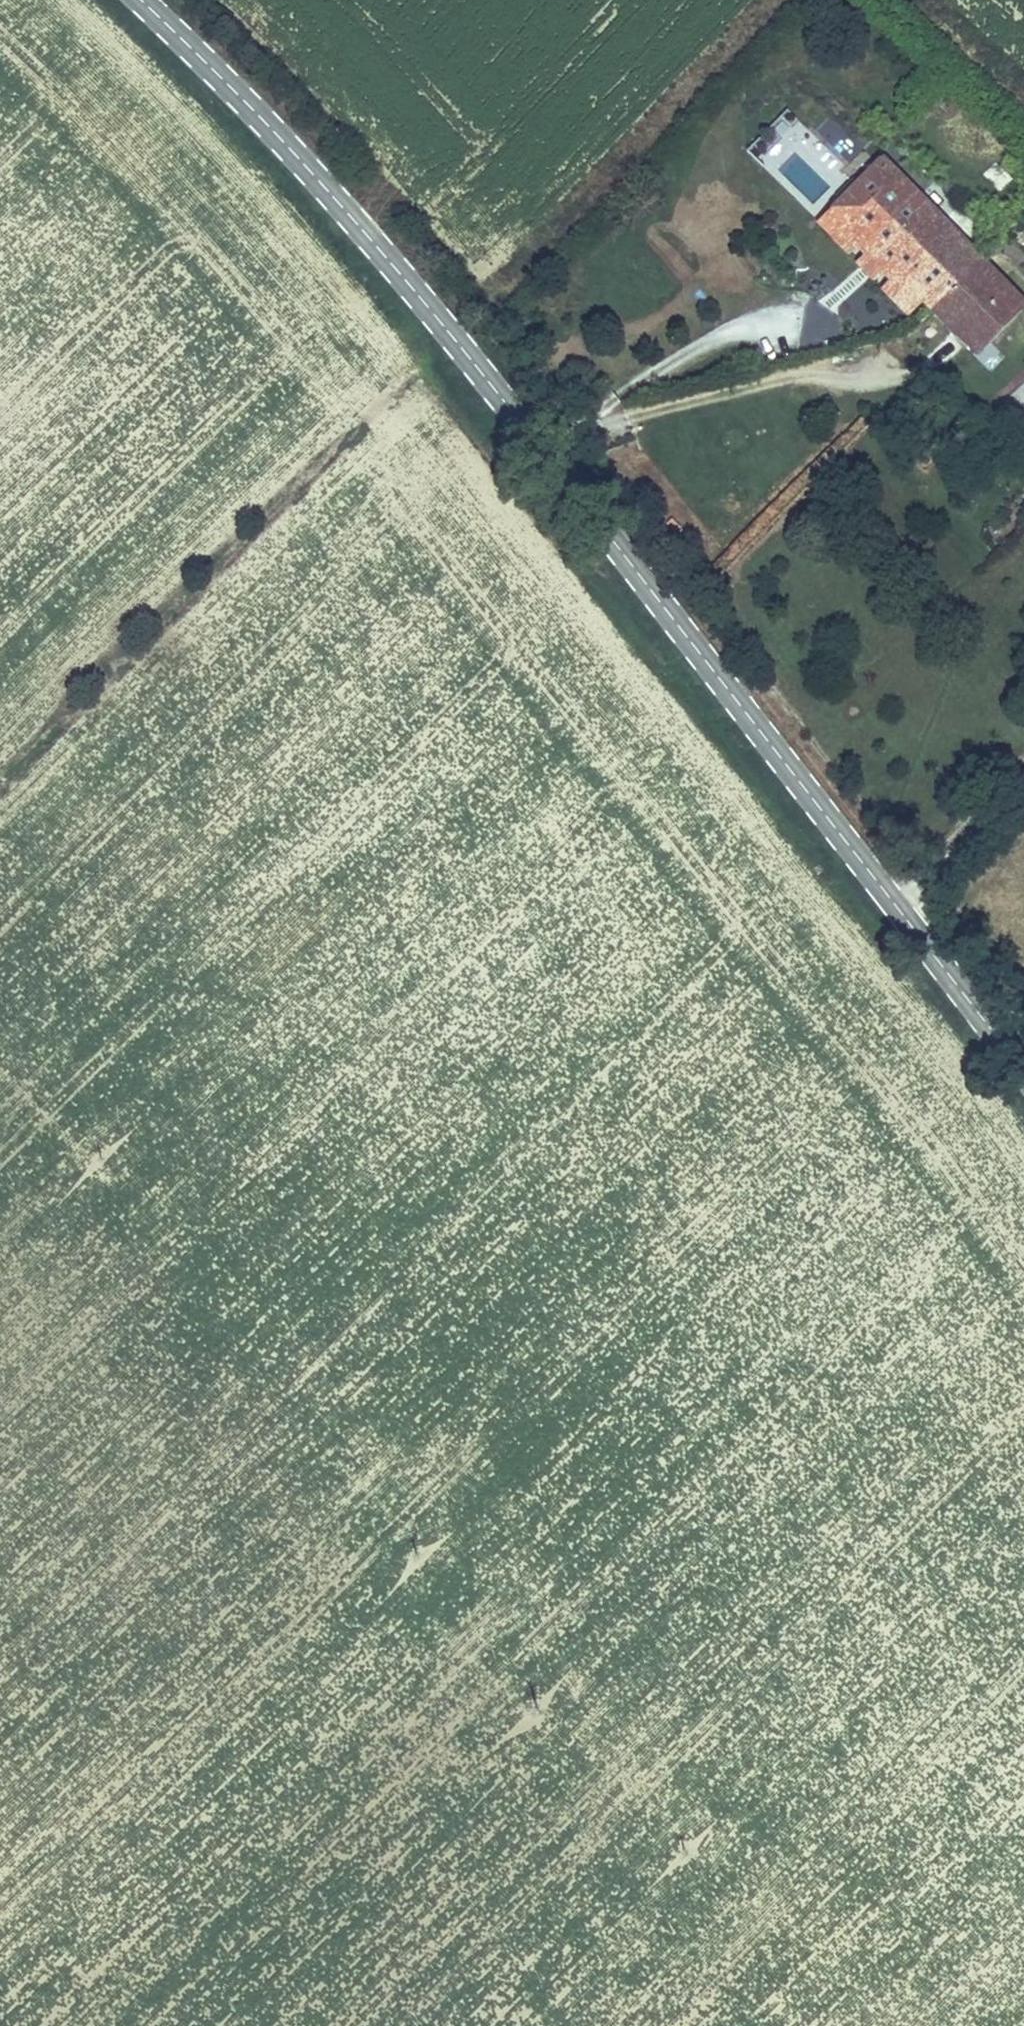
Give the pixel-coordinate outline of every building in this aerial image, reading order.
[(885,152),(836,199),(924,300),(934,309),(987,257),(885,152)] [(999,161),(983,171),(996,191),(1011,181),(999,161)] [(924,300),(836,199),(817,221),(909,314),(924,300)] [(1014,215),(1023,226),(1023,206),(1014,215)] [(987,257),(934,309),(978,353),(1023,305),(1023,295),(987,257)]
